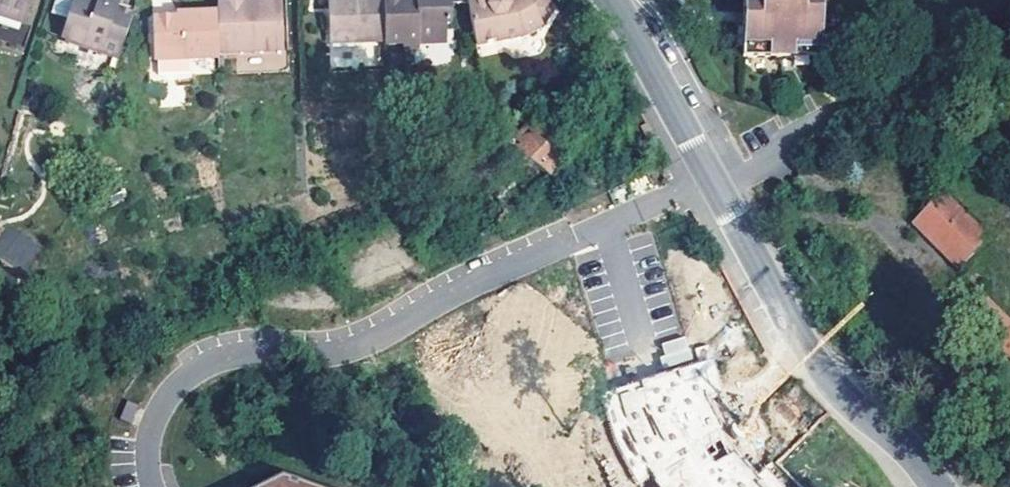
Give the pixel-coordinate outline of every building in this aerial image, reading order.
[(0,6),(28,17),(33,0),(0,0),(0,4),(0,6)] [(81,0),(74,0),(68,19),(80,24),(74,39),(122,55),(137,3),(129,0),(123,0),(119,8),(104,2),(101,8),(81,0)] [(221,10),(222,49),(283,47),(283,5),(268,4),(268,0),(221,0),(221,10)] [(384,0),(355,0),(355,1),(328,1),(329,39),(385,39),(384,0)] [(386,44),(406,43),(418,52),(422,51),(421,47),(447,44),(447,39),(452,37),(451,0),(384,0),(385,39),(386,44)] [(479,46),(523,39),(549,31),(556,15),(549,0),(469,0),(479,46)] [(834,0),(744,0),(744,15),(744,33),(744,55),(743,61),(793,62),(808,62),(820,62),(821,27),(833,28),(834,0)] [(28,17),(0,6),(0,22),(23,31),(28,17)] [(160,53),(222,53),(222,49),(221,10),(178,11),(177,18),(162,18),(160,53)] [(80,24),(68,19),(62,35),(74,39),(80,24)] [(485,151),(528,199),(570,162),(528,116),(505,136),(502,134),(485,151)] [(660,151),(651,135),(643,139),(652,156),(660,151)] [(992,237),(946,190),(914,221),(960,269),(992,237)] [(42,244),(9,224),(0,238),(0,257),(24,272),(42,244)] [(959,305),(1009,358),(1009,320),(978,287),(959,305)] [(685,336),(658,343),(664,366),(691,360),(685,336)] [(601,394),(614,445),(639,485),(651,478),(657,486),(786,486),(765,468),(758,474),(731,438),(722,426),(726,423),(723,418),(711,398),(726,393),(715,358),(601,394)] [(284,473),(254,486),(323,486),(284,473)]
